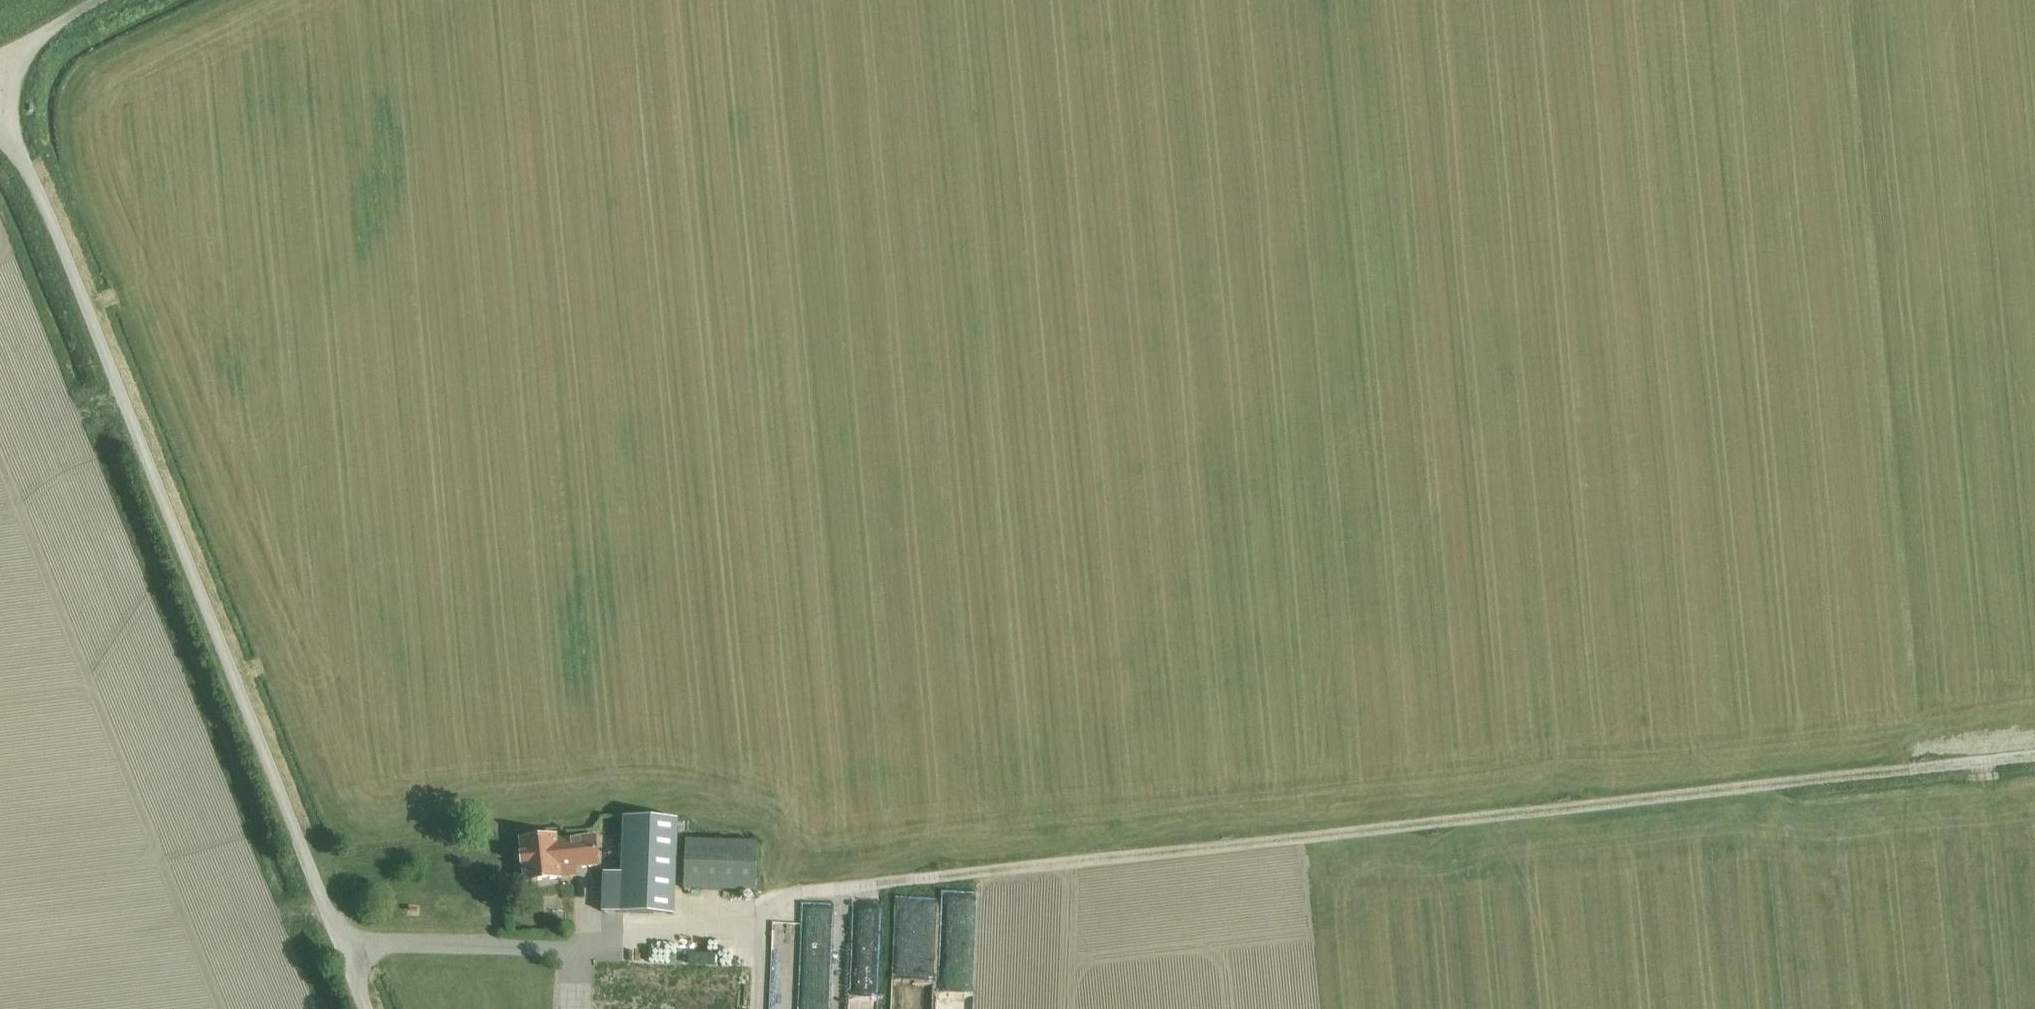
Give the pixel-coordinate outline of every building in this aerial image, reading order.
[(621,873),(603,872),(602,912),(673,915),(677,819),(623,817),(621,873)] [(564,852),(587,850),(585,834),(557,837),(557,836),(520,840),(524,882),(561,878),(559,859),(565,858),(564,852)] [(683,889),(753,891),(754,843),(685,840),(683,889)] [(944,889),(902,888),(900,956),(935,957),(936,913),(943,913),(944,889)] [(778,954),(805,955),(806,913),(780,912),(778,954)] [(729,967),(595,962),(593,1008),(749,1008),(750,968),(729,967)]
